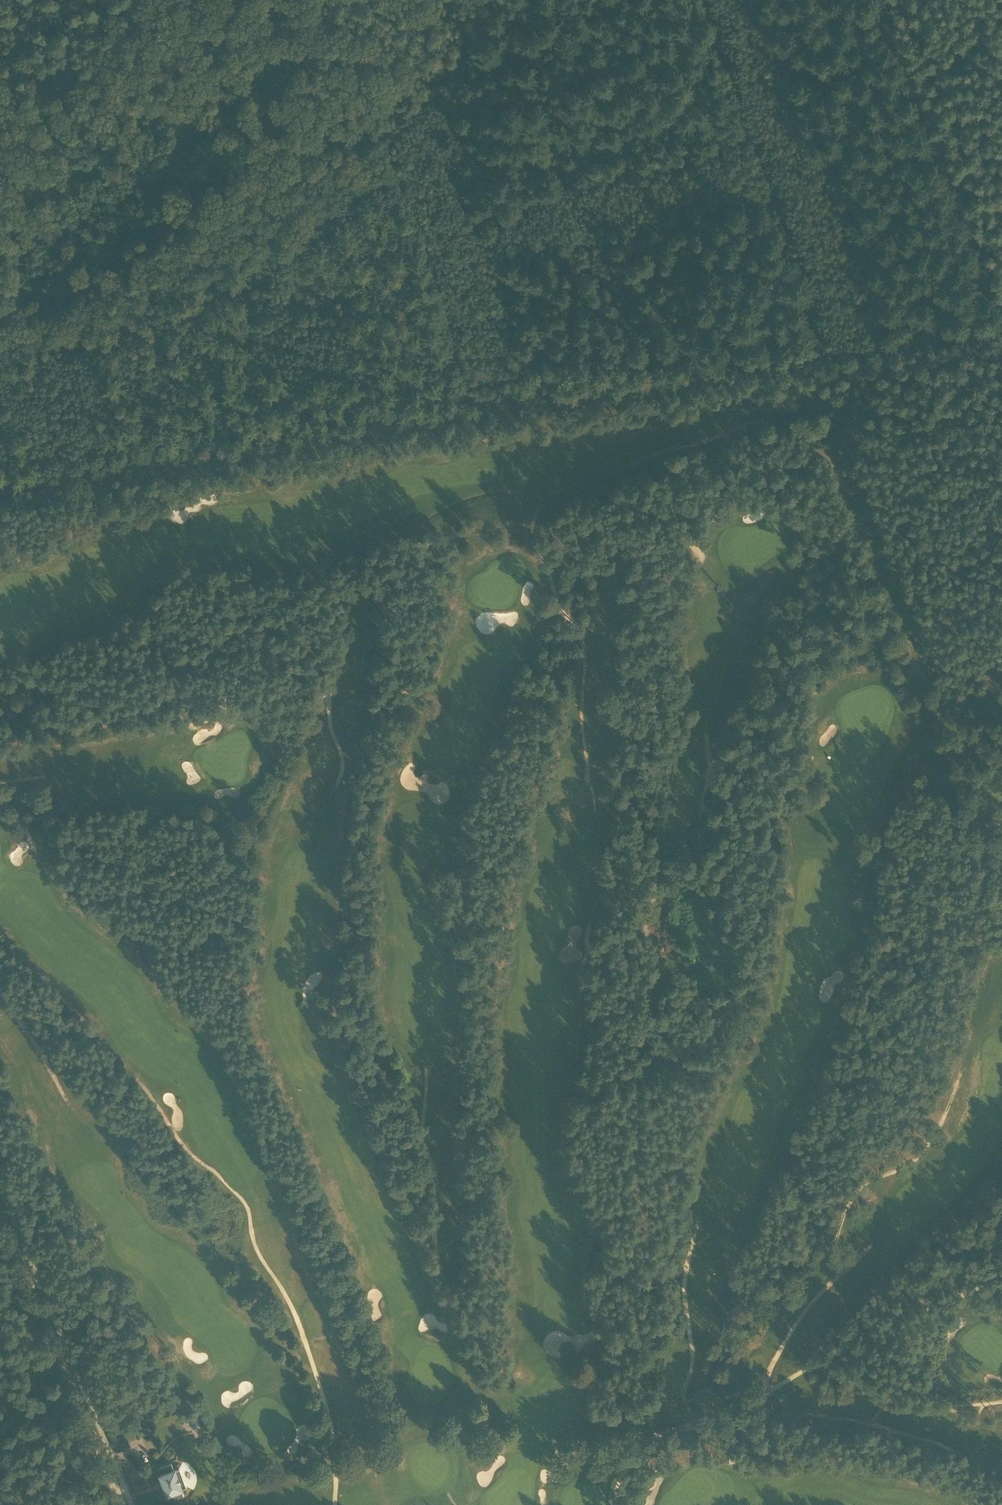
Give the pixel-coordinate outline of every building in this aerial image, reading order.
[(710,1402),(711,1388),(695,1388),(694,1401),(710,1402)] [(198,1409),(186,1413),(192,1429),(204,1425),(198,1409)] [(187,1487),(180,1469),(174,1470),(171,1462),(162,1466),(165,1473),(160,1474),(167,1493),(172,1491),(174,1498),(184,1495),(182,1491),(184,1491),(183,1488),(187,1487)]
